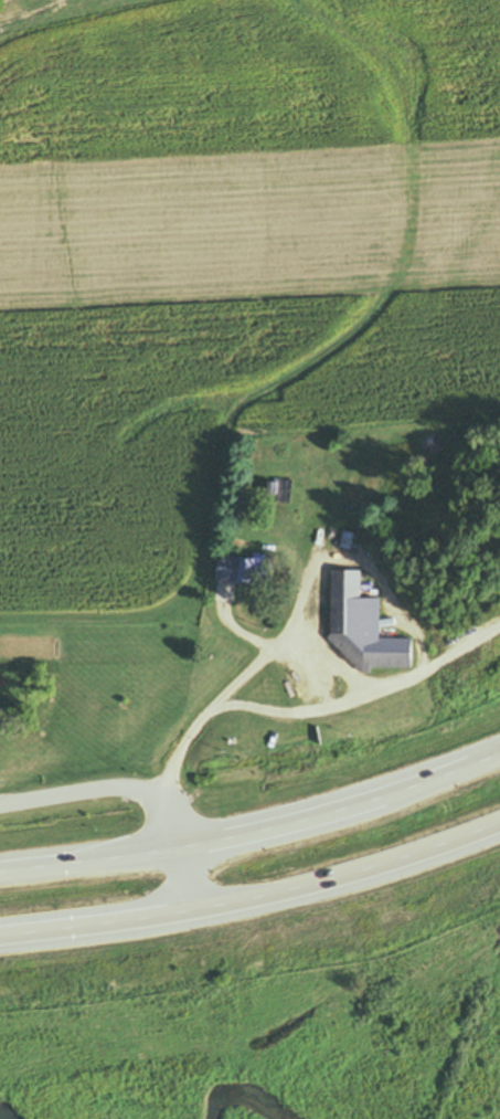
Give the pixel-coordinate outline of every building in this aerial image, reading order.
[(219,558),(254,559),(254,553),(274,555),(273,584),(219,582),(219,558)] [(329,570),(330,637),(366,673),(376,673),(376,669),(417,668),(416,640),(370,641),(363,635),(363,569),(329,570)]
